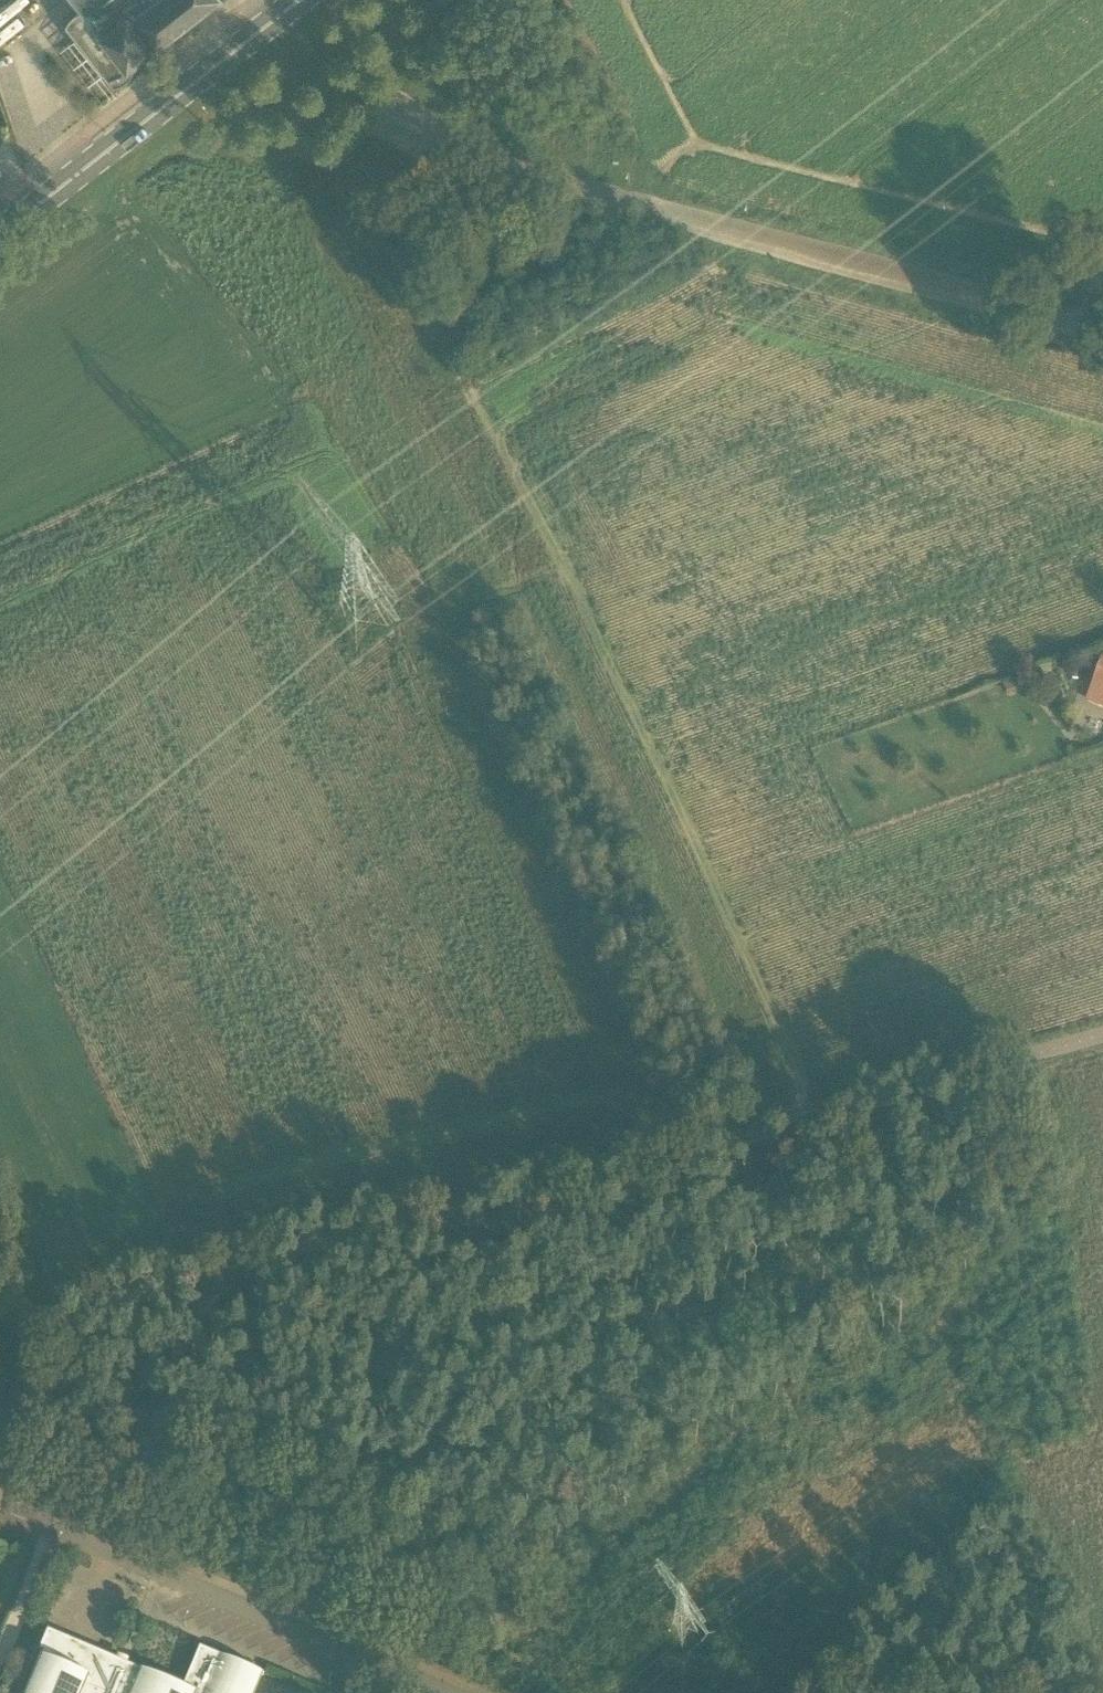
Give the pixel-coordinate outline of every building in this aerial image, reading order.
[(85,9),(78,11),(73,16),(69,23),(115,81),(121,78),(127,73),(131,68),(129,66),(155,45),(154,45),(212,0),(101,0),(87,11),(85,9)] [(1085,704),(1102,711),(1102,660),(1085,704)] [(1021,679),(1003,684),(1007,697),(1025,692),(1021,679)] [(49,1632),(41,1652),(46,1654),(29,1692),(252,1692),(259,1675),(264,1677),(265,1676),(201,1649),(184,1689),(49,1632)]
